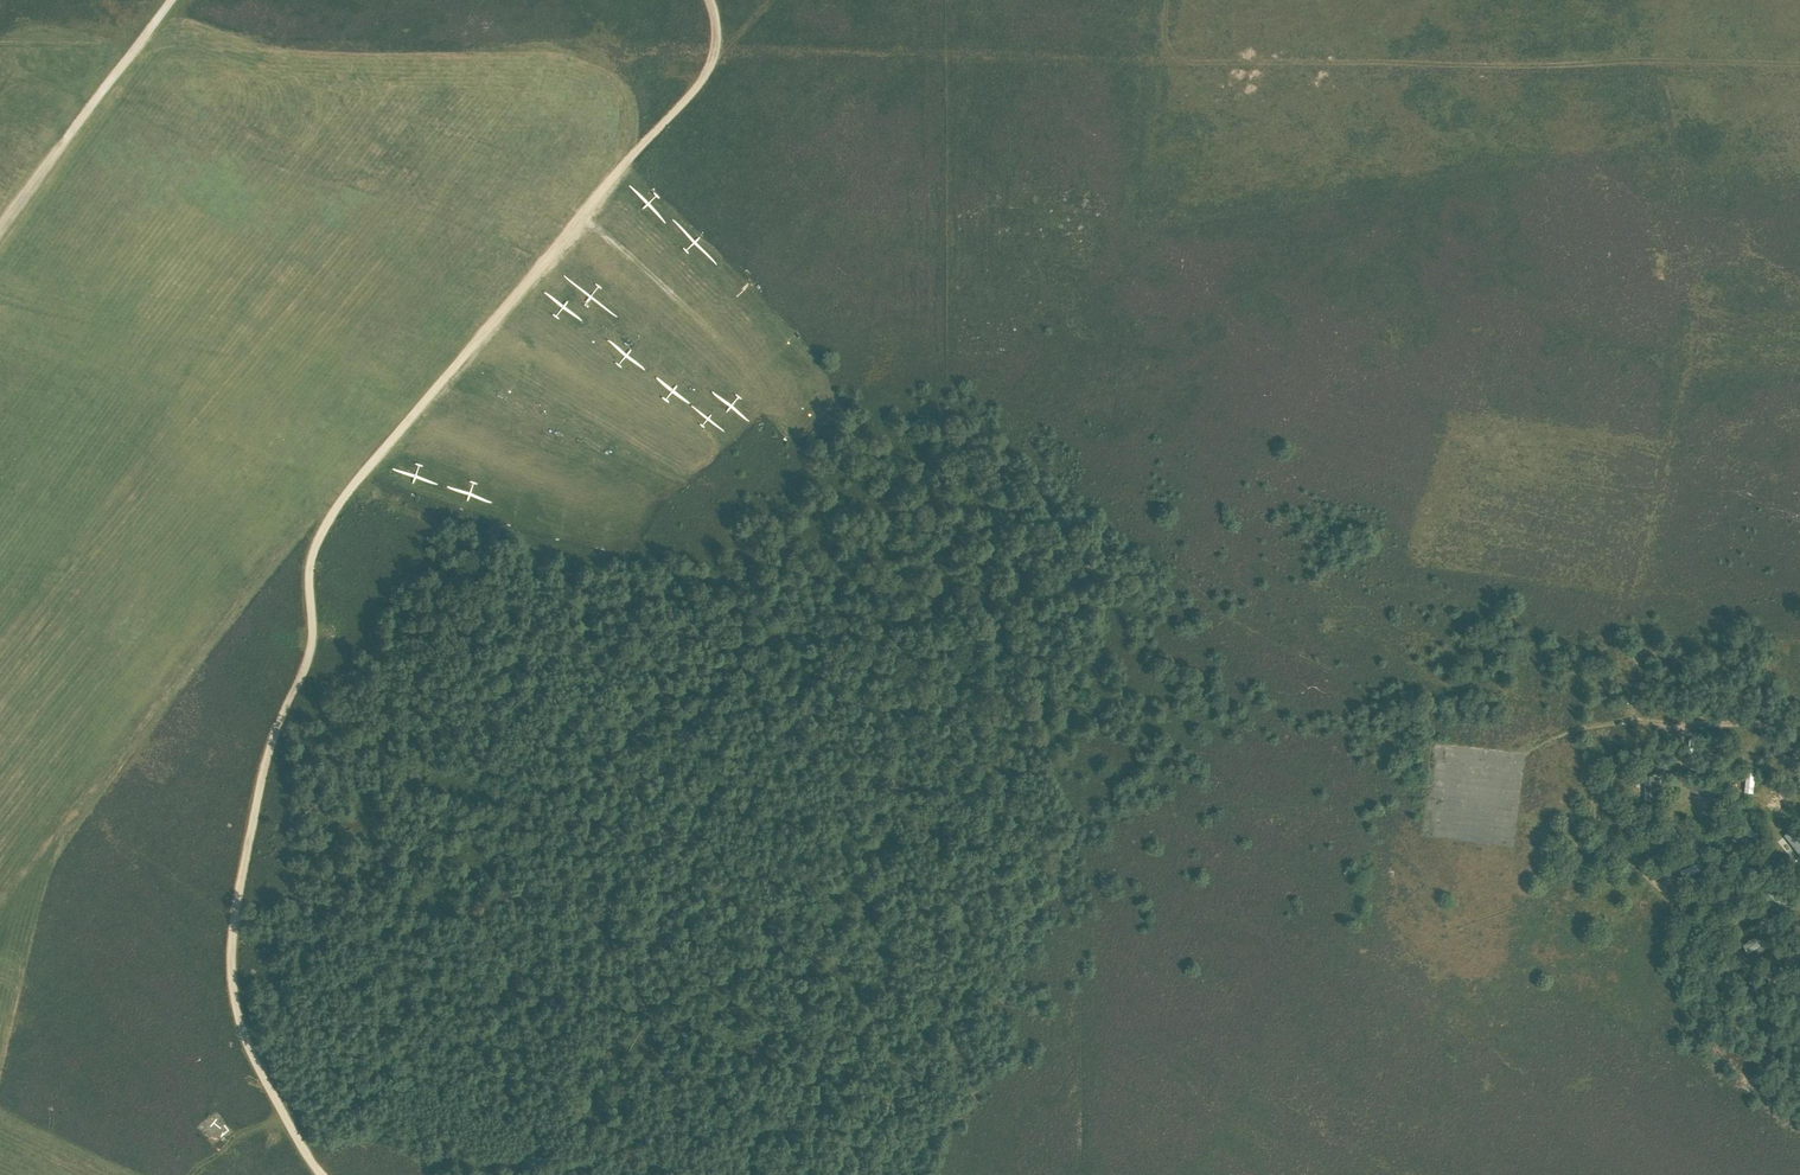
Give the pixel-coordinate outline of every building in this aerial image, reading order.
[(14,50),(28,63),(34,57),(19,43),(14,50)] [(21,76),(0,63),(0,70),(18,81),(21,76)] [(602,288),(587,307),(592,311),(607,292),(602,288)] [(1750,789),(1754,769),(1746,767),(1741,787),(1750,789)] [(1653,772),(1641,770),(1639,783),(1652,785),(1653,772)] [(1798,909),(1799,906),(1799,904),(1796,900),(1792,904),(1798,909)] [(229,1128),(217,1111),(196,1125),(208,1142),(229,1128)]
